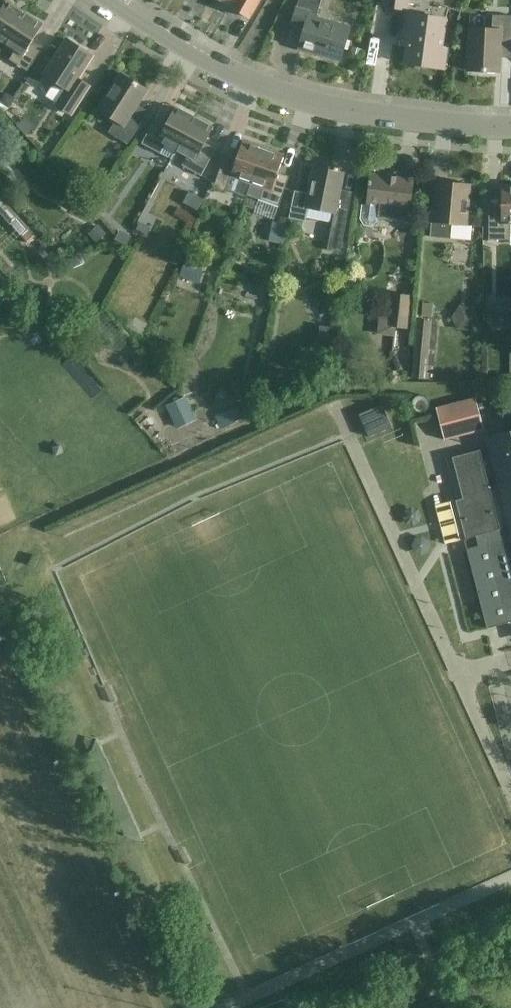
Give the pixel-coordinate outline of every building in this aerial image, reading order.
[(230,7),(249,18),(260,0),(234,0),(230,7)] [(322,0),(298,0),(291,23),(306,27),(299,48),(340,61),(350,29),(317,18),(322,0)] [(407,0),(383,0),(382,6),(406,10),(407,0)] [(3,46),(24,13),(5,1),(0,9),(0,44),(3,46)] [(24,13),(3,46),(15,53),(9,61),(27,72),(42,47),(32,42),(43,25),(24,13)] [(438,68),(445,19),(406,13),(403,29),(408,30),(403,63),(438,68)] [(491,14),(491,29),(468,28),(467,70),(499,71),(500,46),(510,47),(510,15),(491,14)] [(46,97),(58,104),(56,106),(71,115),(89,86),(77,79),(92,56),(66,39),(43,75),(55,83),(46,97)] [(354,47),(352,55),(361,57),(363,49),(354,47)] [(131,116),(147,92),(121,76),(98,111),(116,122),(109,134),(128,146),(142,123),(131,116)] [(7,96),(3,103),(9,107),(14,100),(7,96)] [(175,151),(193,118),(174,107),(166,124),(155,118),(141,144),(159,154),(164,145),(175,151)] [(213,128),(193,118),(175,151),(186,157),(181,166),(201,176),(215,150),(204,144),(213,128)] [(251,185),(263,149),(242,141),(236,158),(225,154),(213,188),(224,192),(229,177),(251,185)] [(263,149),(251,185),(262,188),(258,199),(278,206),(289,176),(278,173),(284,156),(263,149)] [(335,213),(329,241),(328,249),(339,251),(340,243),(348,206),(336,203),(343,169),(333,167),(333,169),(314,165),(306,207),(335,213)] [(370,173),(366,205),(362,204),(360,218),(364,225),(368,225),(377,220),(377,217),(377,218),(378,217),(408,221),(414,179),(370,173)] [(434,208),(432,236),(454,237),(455,223),(470,223),(472,182),(447,181),(446,209),(434,208)] [(510,221),(510,185),(500,185),(500,204),(488,204),(488,238),(509,238),(509,221),(510,221)] [(190,192),(184,203),(199,211),(205,200),(190,192)] [(20,216),(0,194),(0,212),(11,224),(20,216)] [(20,216),(11,224),(21,235),(28,228),(29,227),(20,216)] [(274,224),(270,241),(283,244),(286,226),(274,224)] [(28,228),(21,235),(28,243),(36,237),(28,228)] [(99,228),(91,236),(97,243),(106,236),(99,228)] [(119,234),(115,242),(126,248),(130,240),(119,234)] [(186,261),(180,276),(199,283),(205,269),(186,261)] [(390,307),(391,307),(389,327),(410,329),(412,300),(407,300),(408,295),(392,293),(390,307)] [(423,303),(421,317),(431,318),(433,304),(423,303)] [(497,314),(497,326),(510,326),(510,304),(497,304),(497,314)] [(474,306),(459,305),(452,317),(458,330),(472,331),(480,319),(474,306)] [(418,318),(411,376),(424,377),(431,319),(418,318)] [(437,407),(445,440),(484,430),(476,397),(437,407)] [(184,398),(168,405),(177,426),(194,419),(184,398)] [(240,406),(216,417),(221,428),(245,417),(240,406)] [(383,406),(361,416),(370,437),(392,427),(383,406)] [(486,621),(504,615),(507,625),(510,624),(510,434),(490,439),(504,490),(492,493),(481,451),(447,460),(458,501),(452,502),(463,543),(464,542),(486,621)]
